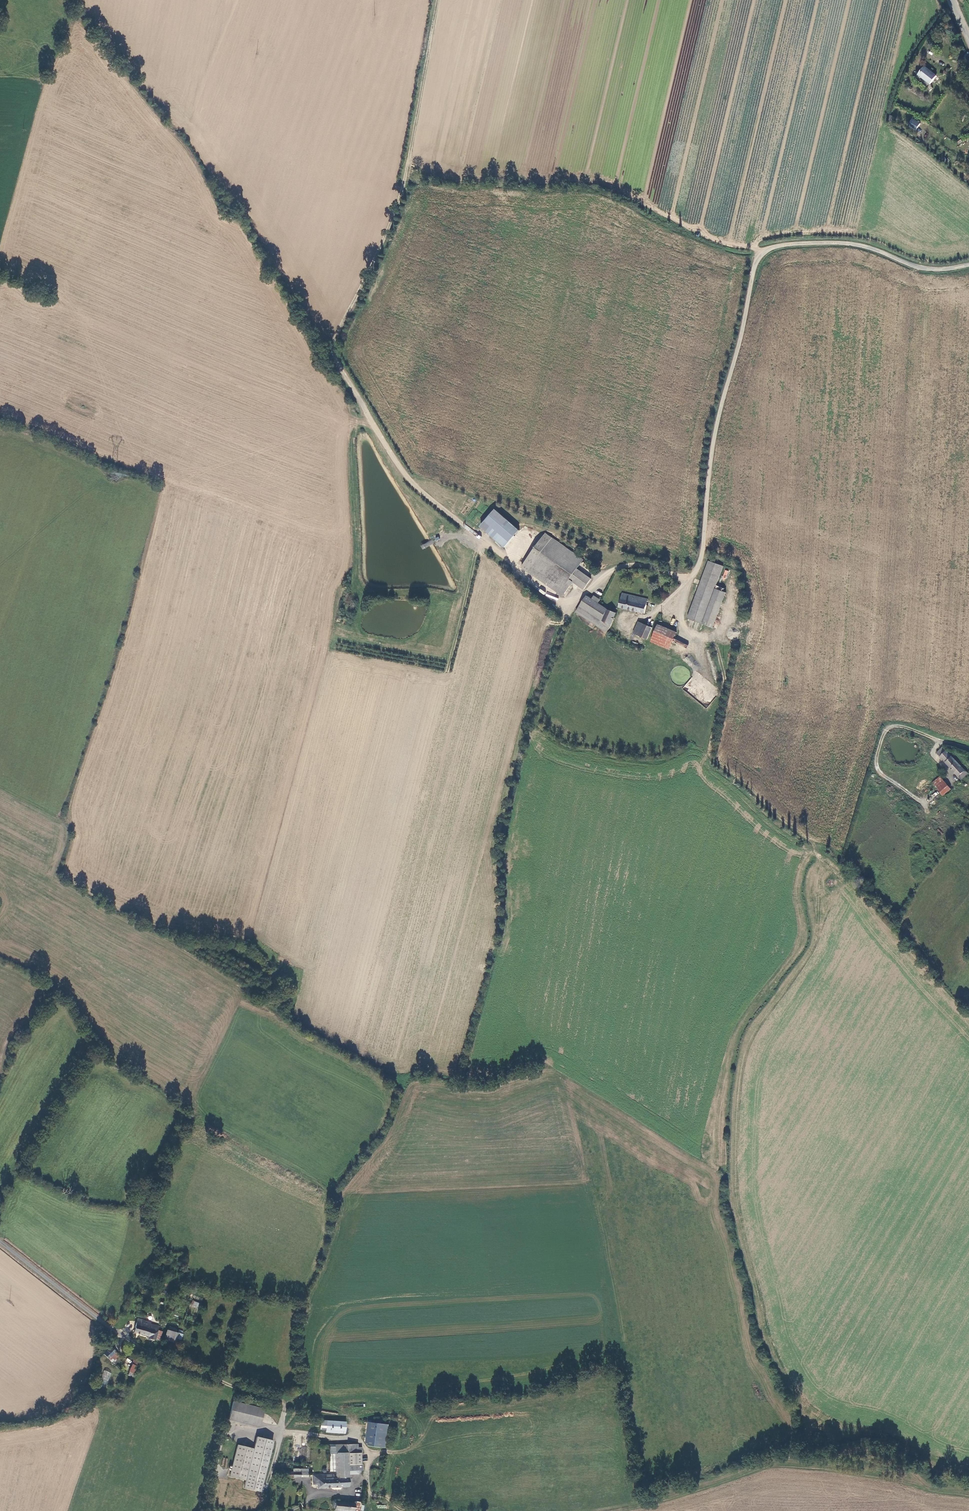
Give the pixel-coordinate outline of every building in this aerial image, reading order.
[(916,79),(928,89),(935,81),(922,71),(916,79)] [(918,131),(922,124),(914,119),(910,126),(918,131)] [(505,549),(520,532),(496,511),(482,528),(505,549)] [(584,560),(546,533),(523,567),(563,596),(573,582),(584,590),(592,579),(577,569),(584,560)] [(715,588),(723,565),(708,560),(687,618),(702,623),(715,588)] [(726,592),(715,588),(702,623),(713,627),(726,592)] [(647,599),(622,593),(618,607),(644,613),(647,599)] [(577,613),(608,633),(616,614),(608,610),(599,604),(593,600),(588,596),(577,613)] [(653,628),(637,621),(633,632),(648,639),(653,628)] [(662,625),(655,642),(661,645),(668,628),(662,625)] [(668,628),(661,645),(673,650),(680,633),(668,628)] [(728,639),(739,639),(739,630),(728,630),(728,639)] [(684,659),(695,671),(700,666),(690,654),(684,659)] [(964,771),(943,748),(937,753),(958,777),(964,771)] [(961,780),(967,774),(964,771),(958,777),(961,780)] [(950,788),(940,777),(933,783),(943,795),(950,788)] [(192,1300),(190,1305),(197,1308),(199,1303),(192,1300)] [(157,1329),(159,1325),(149,1322),(149,1321),(141,1319),(137,1318),(133,1333),(148,1336),(147,1338),(154,1340),(155,1336),(158,1337),(160,1329),(157,1329)] [(172,1343),(175,1332),(166,1329),(163,1340),(172,1343)] [(116,1352),(111,1347),(103,1354),(109,1360),(116,1352)] [(119,1356),(116,1352),(109,1360),(112,1363),(119,1356)] [(139,1366),(132,1364),(129,1372),(130,1372),(134,1374),(136,1374),(139,1366)] [(99,1383),(106,1386),(111,1373),(105,1370),(99,1383)] [(265,1409),(235,1401),(230,1420),(261,1427),(265,1409)] [(324,1427),(324,1431),(343,1432),(344,1421),(319,1420),(318,1427),(324,1427)] [(367,1422),(365,1442),(385,1445),(388,1424),(367,1422)] [(275,1441),(258,1437),(255,1449),(239,1445),(231,1477),(248,1481),(246,1488),(264,1492),(266,1485),(264,1484),(275,1441)] [(334,1475),(334,1476),(336,1476),(336,1478),(347,1478),(347,1470),(361,1470),(361,1464),(357,1464),(357,1452),(361,1452),(361,1447),(357,1447),(357,1444),(334,1445),(334,1447),(328,1447),(329,1471),(335,1471),(335,1474),(334,1475)] [(333,1474),(312,1475),(312,1484),(316,1484),(316,1488),(347,1487),(347,1478),(336,1478),(336,1476),(334,1476),(333,1476),(333,1474)] [(332,1502),(332,1506),(335,1506),(334,1510),(344,1510),(360,1510),(361,1502),(354,1502),(354,1504),(335,1501),(335,1502),(332,1502)]
